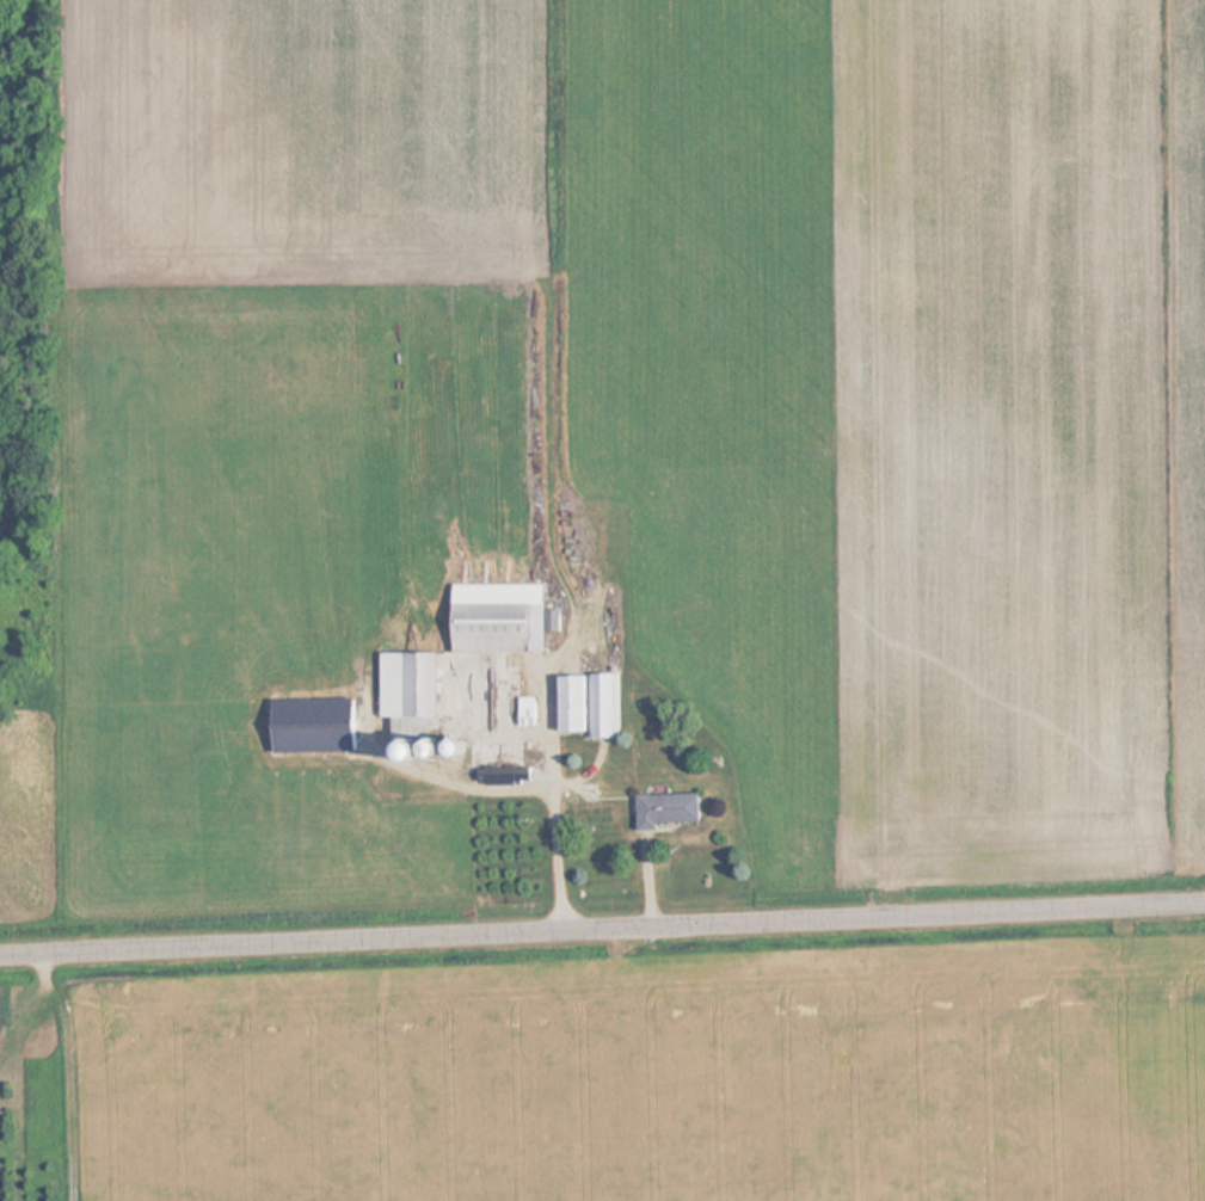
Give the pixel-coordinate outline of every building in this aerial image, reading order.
[(540,652),(540,631),(556,630),(556,610),(539,610),(539,584),(445,585),(445,653),(540,652)] [(375,718),(428,719),(429,653),(375,653),(375,718)] [(619,674),(552,674),(552,731),(581,731),(581,718),(587,718),(587,737),(619,736),(619,674)] [(264,752),(351,751),(350,699),(263,700),(264,752)] [(401,738),(417,738),(417,728),(401,728),(401,738)] [(632,793),(633,830),(655,829),(654,822),(695,822),(695,793),(632,793)]
